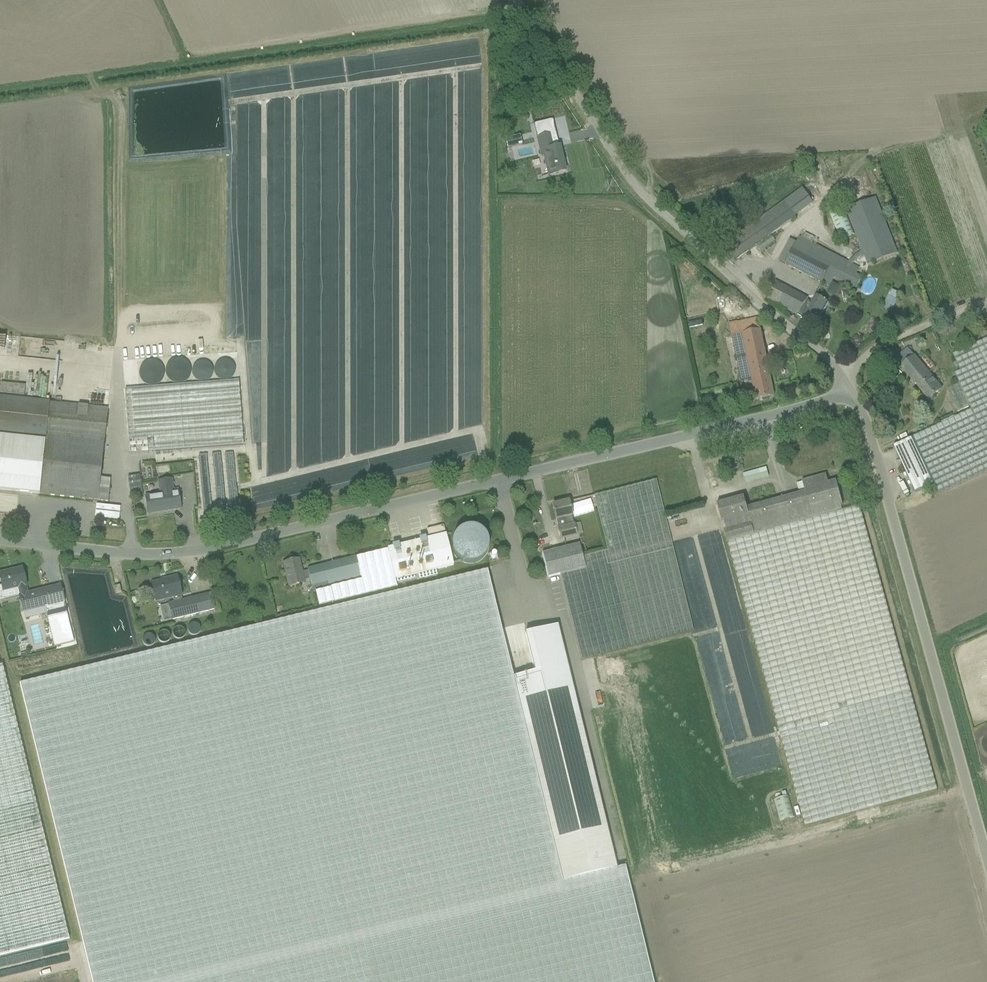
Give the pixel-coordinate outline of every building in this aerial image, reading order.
[(549,176),(565,172),(559,146),(554,148),(551,134),(537,138),(541,157),(544,157),(549,176)] [(505,139),(507,149),(522,145),(520,135),(505,139)] [(735,261),(743,256),(796,218),(795,217),(814,203),(804,189),(724,246),(735,261)] [(862,251),(849,262),(816,246),(799,237),(797,242),(789,239),(777,261),(785,265),(829,287),(833,279),(855,289),(861,278),(856,275),(857,273),(860,268),(852,264),(860,258),(861,260),(865,258),(868,266),(897,254),(875,198),(846,210),(862,251)] [(843,206),(828,212),(839,240),(853,235),(843,206)] [(815,327),(828,303),(814,295),(811,303),(802,298),(803,297),(776,282),(768,299),(781,307),(782,306),(802,317),(801,319),(815,327)] [(892,312),(901,293),(892,289),(884,308),(892,312)] [(774,397),(758,319),(731,324),(742,382),(753,380),(756,400),(774,397)] [(952,324),(944,328),(946,332),(954,329),(952,324)] [(952,355),(960,372),(954,374),(958,385),(947,390),(957,411),(969,406),(971,411),(913,438),(934,484),(940,495),(986,473),(986,339),(952,355)] [(895,360),(929,400),(942,389),(908,349),(895,360)] [(125,389),(130,453),(244,445),(239,381),(125,389)] [(23,399),(25,385),(0,383),(0,384),(0,397),(23,399)] [(108,502),(110,480),(100,479),(108,408),(23,399),(0,397),(0,490),(82,499),(82,500),(85,501),(85,499),(94,500),(94,502),(98,502),(98,501),(108,502)] [(934,484),(913,438),(893,447),(915,493),(934,484)] [(724,530),(725,531),(806,827),(937,790),(859,506),(842,510),(841,506),(843,505),(837,485),(829,487),(826,474),(802,481),(805,492),(761,504),(751,506),(753,512),(748,513),(744,497),(717,504),(722,522),(724,522),(727,530),(724,530)] [(130,495),(142,493),(139,476),(127,477),(130,495)] [(692,632),(656,478),(594,496),(607,550),(581,557),(584,568),(560,574),(581,660),(692,632)] [(146,496),(148,514),(149,514),(149,513),(163,511),(163,512),(181,509),(178,492),(173,492),(171,480),(158,482),(160,494),(146,496)] [(572,518),(568,502),(552,506),(556,519),(559,529),(558,529),(561,539),(577,535),(574,525),(572,518)] [(120,507),(96,505),(95,517),(119,519),(120,507)] [(443,526),(427,530),(428,536),(444,532),(443,526)] [(387,549),(388,550),(395,580),(454,566),(446,534),(387,549)] [(541,553),(545,569),(547,578),(560,574),(584,568),(581,557),(578,544),(541,553)] [(356,558),(361,580),(337,587),(315,592),(319,608),(397,589),(395,580),(388,550),(356,558)] [(331,563),(337,587),(361,580),(356,558),(356,557),(331,563)] [(304,581),(310,580),(308,571),(303,573),(299,559),(292,561),(292,560),(290,559),(285,560),(284,562),(285,563),(283,563),(289,587),(304,583),(304,581)] [(315,592),(337,587),(331,563),(307,569),(308,571),(310,580),(313,593),(315,592)] [(67,614),(64,602),(60,586),(27,595),(25,585),(26,585),(22,569),(0,574),(0,579),(3,591),(17,587),(23,612),(44,607),(47,619),(49,625),(69,621),(67,614)] [(616,869),(563,882),(513,677),(487,572),(458,579),(19,685),(91,981),(653,981),(625,867),(616,869)] [(181,595),(177,577),(166,579),(166,581),(162,582),(162,581),(152,584),(156,602),(172,598),(173,603),(169,605),(173,620),(138,628),(139,633),(216,614),(214,609),(211,594),(182,601),(181,595)] [(534,672),(513,677),(563,882),(616,869),(559,626),(525,634),(534,672)] [(70,941),(42,828),(2,666),(0,666),(0,958),(70,941)] [(794,817),(788,796),(774,800),(780,821),(794,817)]
